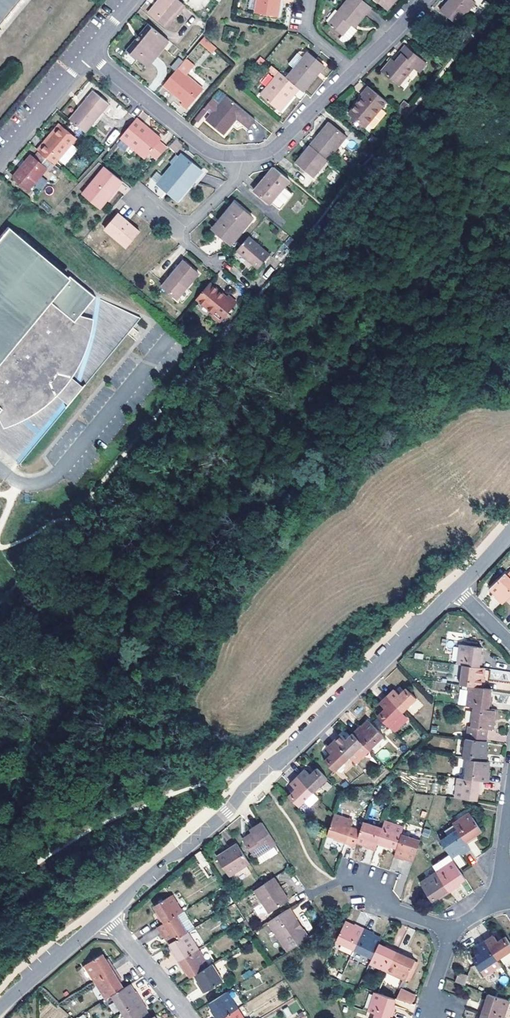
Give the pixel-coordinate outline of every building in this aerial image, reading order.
[(23,0),(0,0),(0,28),(23,0)] [(176,0),(161,0),(149,15),(166,30),(185,7),(176,0)] [(256,14),(278,18),(282,0),(258,0),(256,14)] [(354,24),(357,27),(372,10),(360,0),(350,0),(328,26),(342,38),(351,27),(354,24)] [(393,0),(373,0),(384,10),(393,0)] [(384,10),(387,12),(397,0),(393,0),(384,10)] [(440,13),(457,27),(476,4),(471,0),(451,0),(440,13)] [(140,44),(153,29),(149,26),(136,41),(140,44)] [(140,58),(137,61),(148,69),(169,43),(153,29),(140,44),(136,41),(130,48),(140,58)] [(217,56),(219,53),(204,39),(201,43),(217,56)] [(140,58),(130,48),(127,52),(137,61),(140,58)] [(403,48),(392,63),(393,64),(405,50),(403,48)] [(390,62),(381,73),(398,88),(414,69),(420,62),(405,50),(393,64),(392,63),(390,62)] [(313,80),(323,67),(308,55),(287,81),(299,90),(304,94),(314,81),(313,80)] [(425,67),(420,62),(414,69),(419,74),(425,67)] [(326,70),(323,67),(313,80),(314,81),(316,83),(326,70)] [(178,70),(164,87),(184,104),(182,106),(188,111),(204,92),(178,70)] [(278,112),(291,95),(293,98),(299,90),(287,81),(280,75),(261,98),(278,112)] [(364,100),(350,117),(365,129),(386,103),(369,89),(362,98),(364,100)] [(111,107),(97,95),(72,123),(87,136),(94,127),(105,114),(111,107)] [(293,98),(291,95),(278,112),(280,114),(293,98)] [(254,121),(226,98),(204,122),(222,136),(237,118),(249,128),(254,121)] [(109,117),(105,114),(94,127),(98,130),(109,117)] [(121,140),(146,160),(160,144),(141,128),(144,125),(137,120),(121,140)] [(310,148),(326,162),(340,146),(345,140),(347,137),(330,124),(329,126),(318,139),(310,148)] [(329,126),(327,124),(316,137),(318,139),(329,126)] [(162,141),(144,125),(141,128),(160,144),(162,141)] [(78,142),(63,129),(40,153),(56,166),(78,142)] [(183,145),(177,140),(171,146),(177,152),(183,145)] [(326,162),(310,148),(305,155),(300,162),(297,166),(312,179),(314,177),(319,171),(326,162)] [(344,154),(337,162),(347,170),(353,162),(344,154)] [(22,170),(15,178),(31,191),(48,170),(33,156),(27,162),(28,164),(22,170)] [(203,172),(182,156),(166,176),(158,185),(177,200),(195,180),(196,181),(203,172)] [(288,182),(272,169),(263,180),(265,182),(254,194),(268,206),(270,204),(279,211),(292,195),(283,188),(288,182)] [(107,171),(84,199),(102,213),(113,200),(115,202),(127,187),(107,171)] [(166,176),(160,171),(152,180),(158,185),(166,176)] [(265,182),(263,180),(252,193),(254,194),(265,182)] [(104,215),(115,202),(113,200),(102,213),(104,215)] [(250,218),(234,204),(223,216),(225,218),(213,232),(228,244),(250,218)] [(139,233),(117,215),(104,230),(127,248),(139,233)] [(213,232),(225,218),(223,216),(222,215),(210,229),(213,232)] [(5,427),(19,422),(29,417),(39,410),(50,403),(58,394),(66,385),(73,376),(78,369),(82,362),(86,352),(90,341),(93,331),(94,318),(82,314),(96,295),(74,276),(70,280),(12,226),(0,240),(0,418),(5,427)] [(270,256),(249,238),(237,253),(258,270),(270,256)] [(185,262),(163,287),(178,299),(200,273),(185,262)] [(227,299),(210,285),(197,300),(215,315),(213,317),(220,323),(237,303),(229,297),(227,299)] [(66,385),(58,394),(70,404),(84,386),(73,376),(66,385)] [(503,577),(488,592),(496,599),(494,601),(500,608),(506,603),(509,598),(509,584),(503,577)] [(479,658),(480,648),(460,646),(457,665),(462,666),(480,669),(481,659),(479,658)] [(481,679),(482,669),(480,669),(462,666),(459,686),(468,687),(482,689),(483,679),(481,679)] [(488,700),(489,690),(482,689),(468,687),(466,707),(472,708),(489,710),(490,701),(488,700)] [(418,699),(407,688),(400,696),(395,691),(388,697),(403,713),(418,699)] [(403,713),(388,697),(381,704),(386,710),(379,717),(389,727),(403,713)] [(494,721),(495,711),(489,710),(472,708),(469,728),(490,731),(491,721),(494,721)] [(383,736),(369,721),(361,728),(360,726),(353,733),(363,744),(369,750),(383,736)] [(363,744),(353,733),(346,740),(341,736),(334,742),(349,757),(363,744)] [(484,752),(486,742),(465,739),(463,758),(467,759),(485,761),(487,752),(484,752)] [(349,757),(334,742),(326,749),(331,754),(324,761),(334,771),(349,757)] [(486,772),(487,762),(485,761),(467,759),(464,779),(482,782),(488,782),(489,772),(486,772)] [(298,777),(313,793),(328,778),(317,767),(311,774),(306,770),(298,777)] [(313,793),(298,777),(291,784),(295,789),(288,796),(299,806),(313,793)] [(480,792),(482,782),(464,779),(458,778),(455,798),(476,801),(478,792),(480,792)] [(481,833),(470,814),(452,826),(456,831),(465,845),(474,840),(473,838),(481,833)] [(351,828),(353,822),(334,816),(328,835),(337,839),(336,841),(355,848),(356,843),(360,831),(351,828)] [(276,844),(262,822),(250,830),(252,834),(243,840),(254,858),(276,844)] [(377,845),(382,829),(363,823),(360,831),(356,843),(366,846),(365,848),(375,852),(377,845)] [(401,835),(403,829),(384,823),(382,829),(377,845),(386,848),(387,846),(397,850),(401,835)] [(465,845),(456,831),(440,842),(451,859),(459,854),(461,856),(469,851),(465,845)] [(419,846),(421,842),(401,835),(397,850),(394,858),(404,861),(405,859),(414,862),(419,846)] [(251,863),(238,844),(218,858),(230,877),(251,863)] [(210,865),(201,852),(195,856),(203,870),(210,865)] [(459,854),(451,859),(454,863),(458,870),(466,864),(461,856),(459,854)] [(437,874),(450,893),(458,888),(457,885),(465,880),(458,870),(454,863),(437,874)] [(450,893),(437,874),(421,884),(431,901),(440,896),(441,898),(450,893)] [(288,900),(274,878),(264,884),(254,891),(268,912),(288,900)] [(181,914),(171,897),(153,908),(157,916),(156,918),(161,927),(176,917),(181,914)] [(299,931),(294,923),(298,921),(290,909),(268,922),(288,952),(309,938),(303,929),(299,931)] [(168,945),(186,934),(176,917),(161,927),(156,930),(161,938),(163,937),(168,945)] [(298,921),(294,923),(299,931),(303,929),(298,921)] [(337,943),(339,944),(357,952),(364,930),(356,925),(354,928),(346,924),(337,943)] [(357,952),(372,960),(380,945),(382,941),(373,937),(374,934),(364,930),(357,952)] [(176,963),(197,951),(186,934),(168,945),(173,953),(171,955),(176,963)] [(494,962),(509,952),(509,949),(503,939),(494,944),(491,939),(483,944),(494,962)] [(477,973),(494,962),(483,944),(474,950),(477,955),(469,960),(477,973)] [(372,960),(370,964),(391,975),(399,952),(392,948),(390,951),(380,945),(372,960)] [(207,968),(197,951),(176,963),(181,972),(184,970),(189,980),(194,977),(207,968)] [(391,975),(406,982),(416,963),(407,959),(408,957),(399,952),(391,975)] [(94,983),(114,972),(109,963),(107,964),(102,956),(84,967),(94,983)] [(498,967),(494,962),(477,973),(480,978),(498,967)] [(222,983),(211,966),(207,968),(194,977),(199,985),(197,986),(202,994),(222,983)] [(122,990),(117,981),(119,980),(114,972),(94,983),(105,1001),(110,998),(122,990)] [(397,987),(400,980),(387,974),(384,981),(397,987)] [(465,978),(456,975),(453,984),(462,987),(465,978)] [(121,1014),(140,1002),(135,994),(133,995),(128,987),(122,990),(110,998),(121,1014)] [(396,999),(412,1005),(417,995),(400,988),(396,999)] [(507,998),(488,991),(486,996),(506,1003),(507,998)] [(396,1000),(384,996),(376,993),(369,1013),(376,1015),(386,1017),(393,1017),(395,1010),(393,1009),(396,1000)] [(236,1010),(225,994),(208,1005),(213,1013),(211,1014),(213,1017),(223,1017),(236,1010)] [(488,1017),(500,1017),(506,1003),(486,996),(482,1006),(480,1006),(477,1015),(488,1017)] [(144,1012),(146,1011),(140,1002),(121,1014),(123,1017),(147,1017),(144,1012)]
